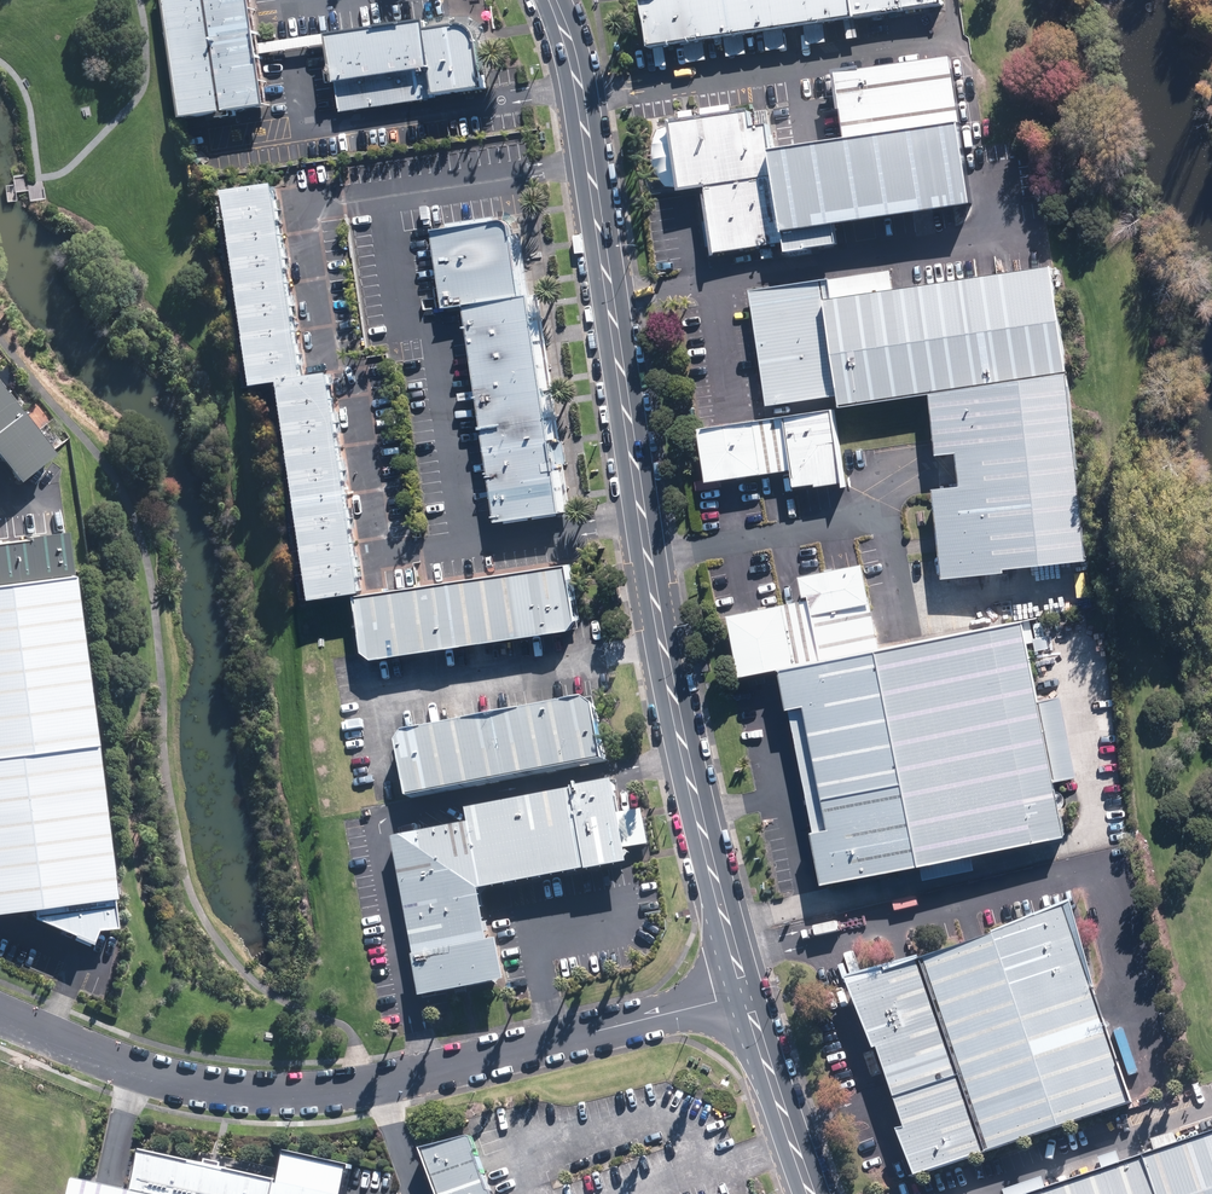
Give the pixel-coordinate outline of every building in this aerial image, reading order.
[(193,126),(274,117),(261,0),(179,0),(193,126)] [(652,2),(655,60),(944,18),(944,0),(667,0),(652,2)] [(437,34),(333,46),(341,116),(489,100),(483,38),(438,43),(437,34)] [(776,151),(790,233),(968,204),(955,123),(959,122),(948,54),(832,73),(844,140),(776,151)] [(713,249),(790,233),(776,151),(768,116),(675,129),(684,200),(705,197),(713,249)] [(297,389),(328,606),(375,600),(344,383),(315,387),(287,190),(240,196),(269,394),(297,389)] [(473,314),(503,528),(566,520),(535,305),(528,306),(517,227),(436,238),(448,318),(473,314)] [(937,401),(1069,383),(1055,277),(829,307),(842,401),(844,413),(937,401)] [(842,401),(829,307),(827,289),(753,298),(768,411),(842,401)] [(1093,568),(1069,383),(937,401),(945,460),(967,457),(972,493),(941,497),(953,587),(1093,568)] [(0,390),(0,458),(25,489),(59,462),(0,390)] [(836,415),(702,433),(709,487),(797,476),(800,498),(846,492),(836,415)] [(0,543),(0,584),(65,576),(60,535),(0,543)] [(787,673),(831,892),(1082,843),(1037,616),(890,644),(875,568),(802,583),(806,607),(735,621),(747,681),(787,673)] [(574,572),(368,602),(378,668),(584,639),(574,572)] [(79,576),(0,586),(0,916),(36,911),(38,920),(95,944),(101,931),(120,929),(116,901),(121,901),(79,576)] [(596,708),(407,744),(420,809),(608,773),(596,708)] [(412,849),(447,1010),(530,992),(510,900),(644,871),(625,787),(484,817),(487,833),(412,849)] [(1077,916),(861,996),(931,1185),(1147,1105),(1077,916)] [(1074,1193),(1211,1193),(1211,1143),(1074,1193)] [(437,1160),(449,1193),(498,1193),(482,1145),(437,1160)] [(283,1188),(145,1158),(137,1193),(282,1193),(283,1188)]
